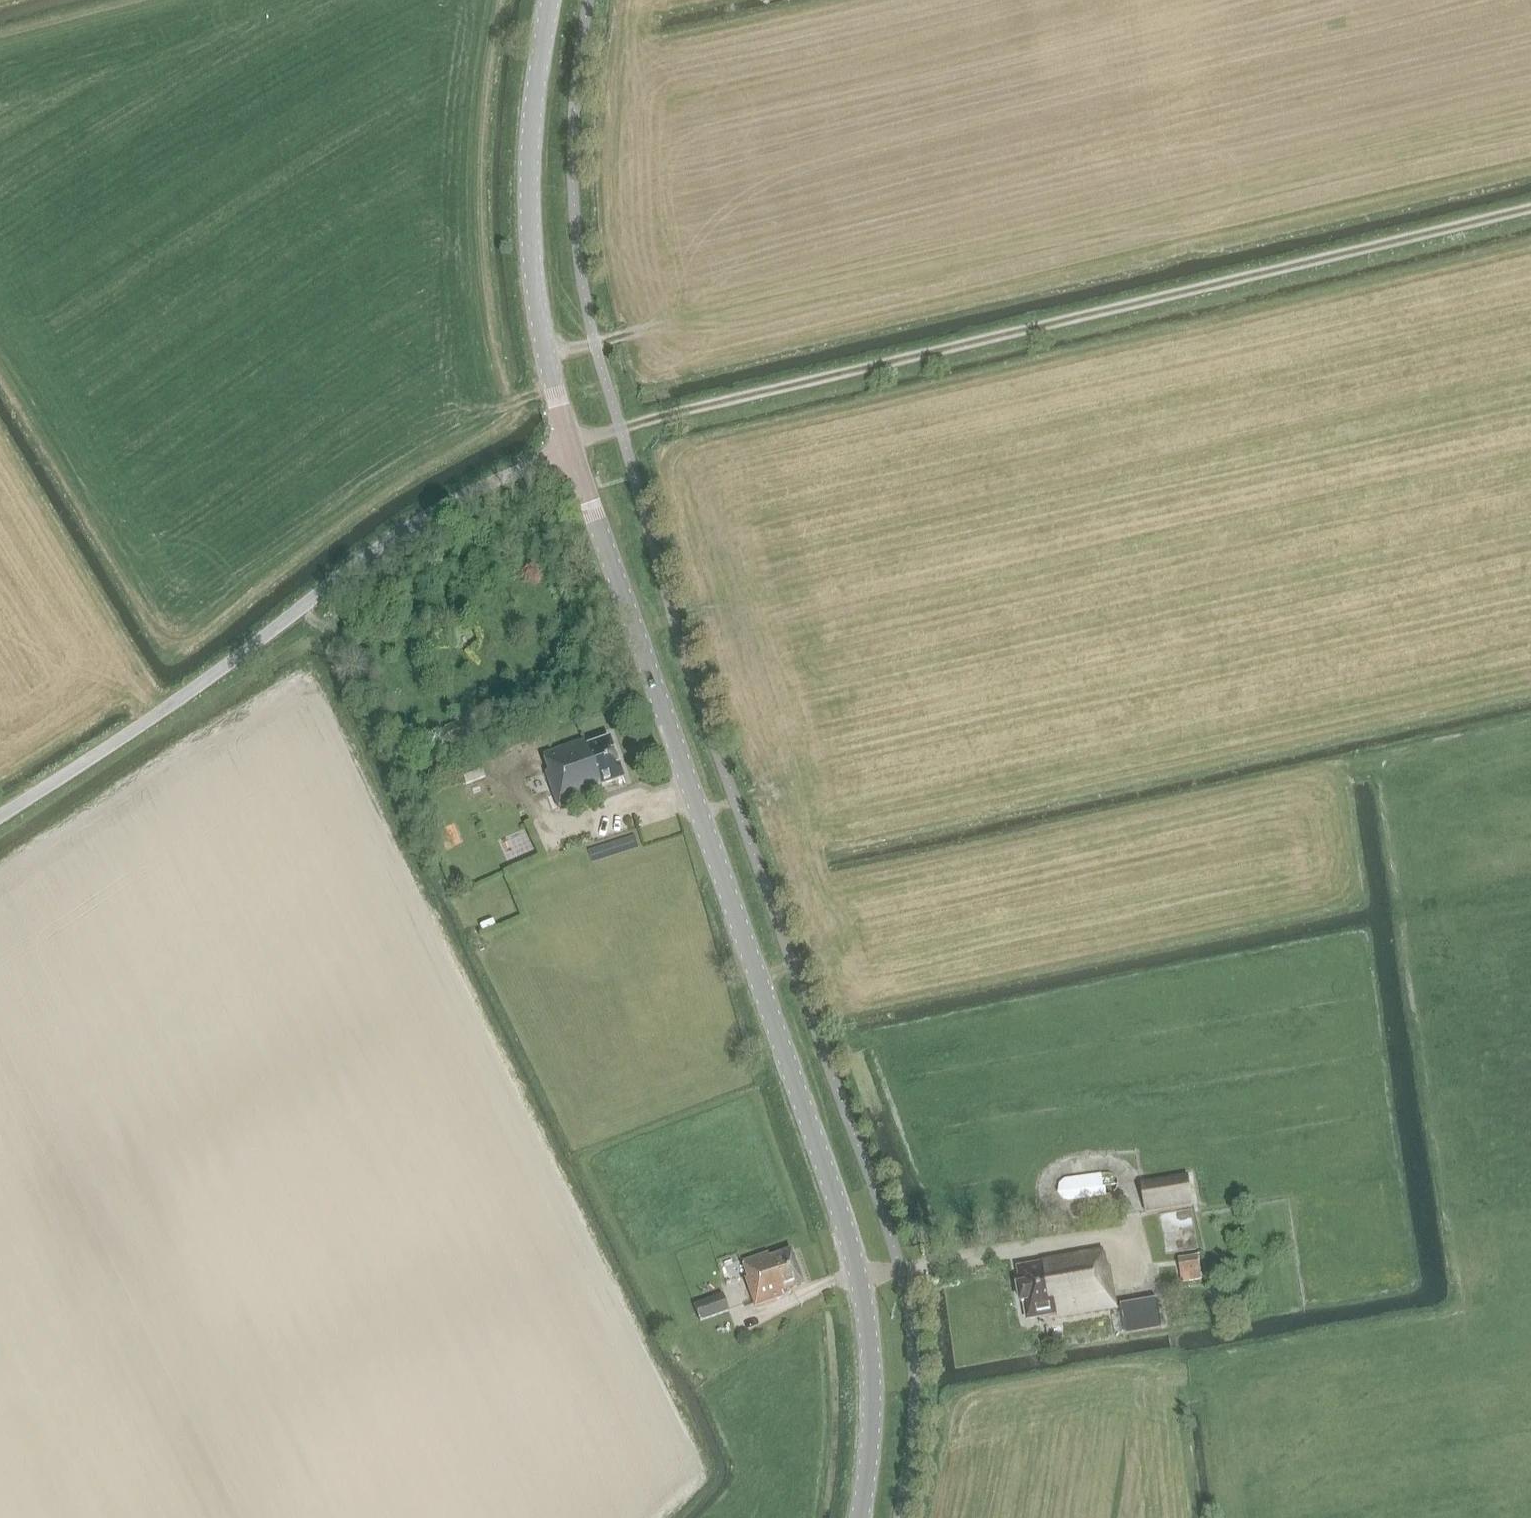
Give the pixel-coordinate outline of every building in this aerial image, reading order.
[(600,786),(623,778),(609,738),(586,746),(584,741),(543,756),(548,771),(546,772),(558,807),(602,791),(600,786)] [(466,784),(485,777),(481,765),(462,772),(466,784)] [(1146,1213),(1192,1205),(1187,1176),(1141,1183),(1146,1213)] [(782,1292),(803,1284),(790,1250),(769,1257),(768,1253),(741,1263),(747,1277),(745,1278),(755,1306),(783,1296),(782,1292)] [(1057,1317),(1116,1307),(1109,1266),(1106,1267),(1103,1250),(1042,1261),(1042,1264),(1018,1268),(1021,1285),(1018,1286),(1021,1303),(1024,1302),(1027,1319),(1057,1314),(1057,1317)] [(1181,1283),(1201,1279),(1198,1256),(1179,1258),(1181,1283)] [(701,1321),(728,1311),(722,1294),(694,1304),(701,1321)] [(1162,1328),(1158,1307),(1157,1301),(1156,1299),(1121,1305),(1121,1307),(1120,1308),(1125,1335),(1162,1328)]
